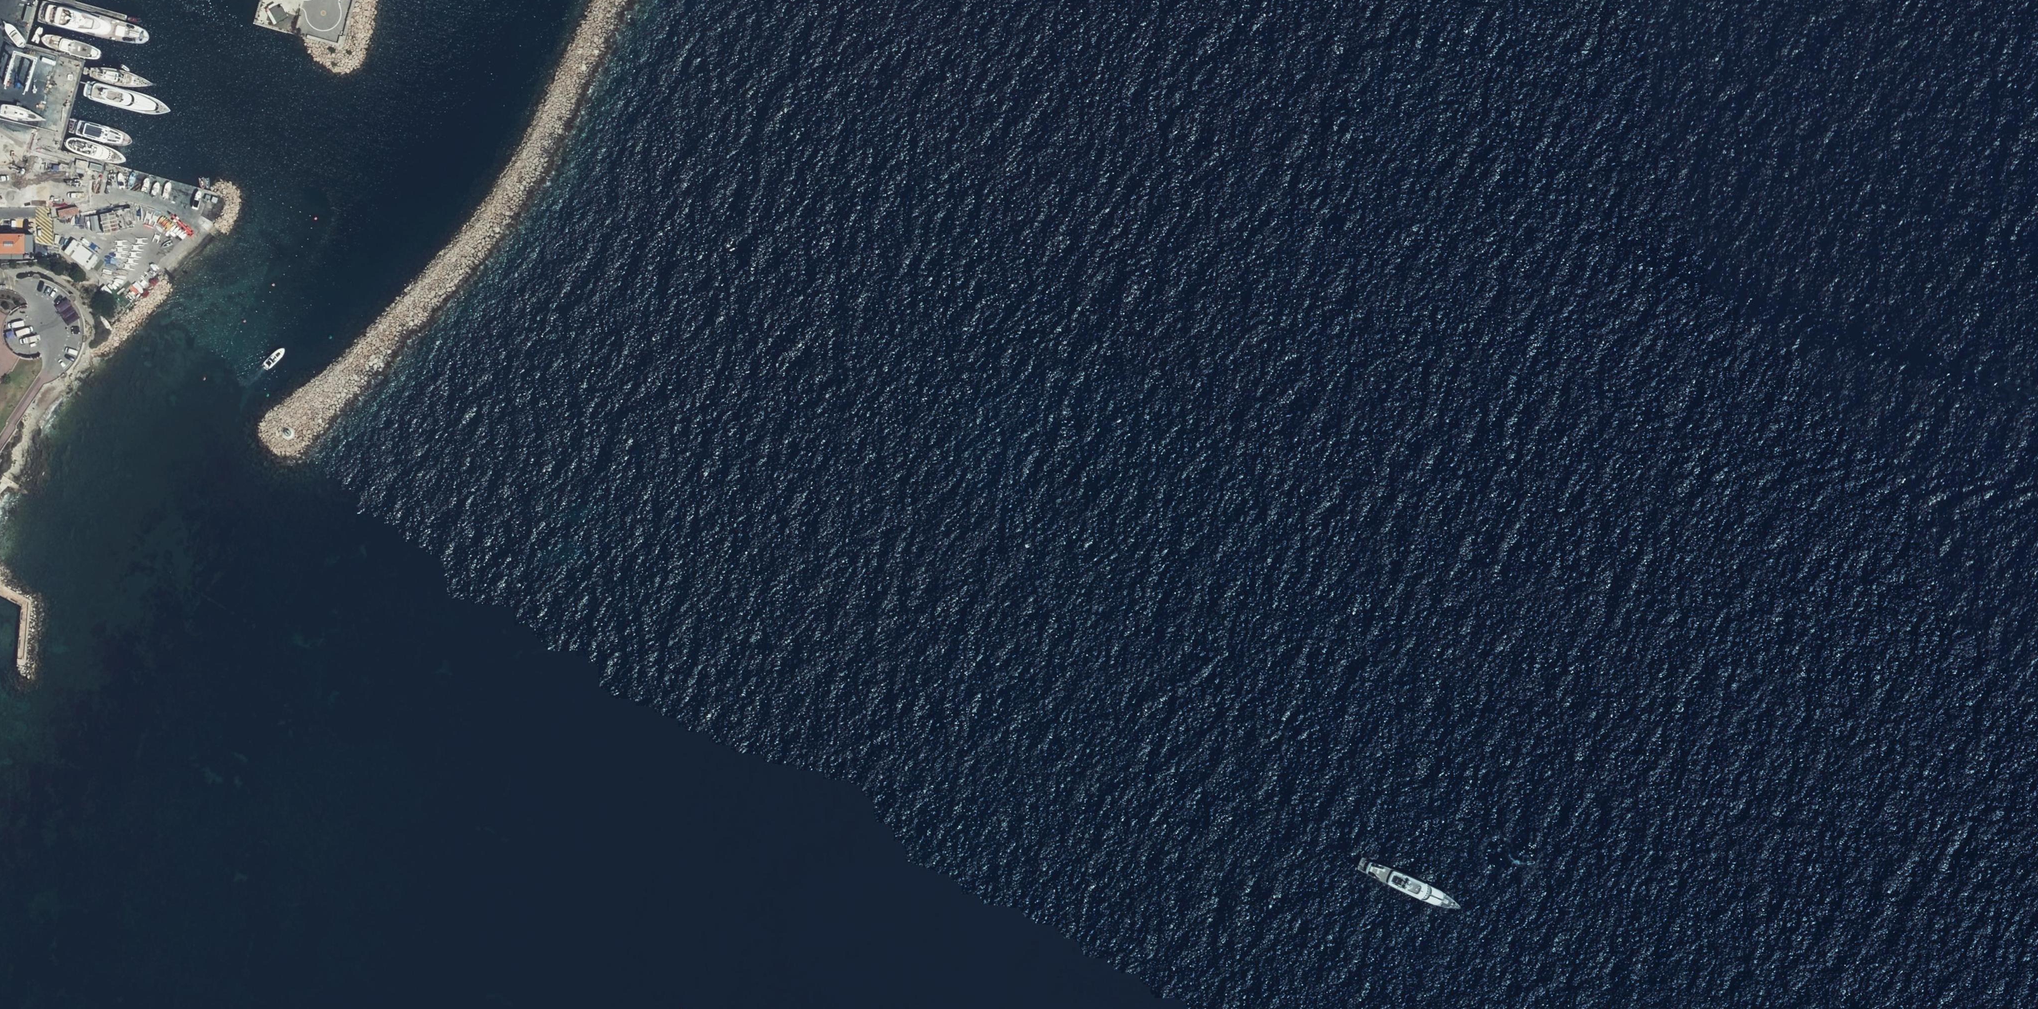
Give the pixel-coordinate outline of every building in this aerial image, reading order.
[(283,5),(272,10),(279,22),(289,17),(283,5)] [(29,143),(36,122),(24,118),(17,139),(29,143)] [(13,199),(14,189),(4,187),(2,197),(13,199)] [(7,219),(7,232),(32,231),(31,218),(7,219)] [(33,258),(33,245),(32,233),(0,234),(0,258),(33,258)] [(64,252),(91,269),(99,255),(73,239),(64,252)]
